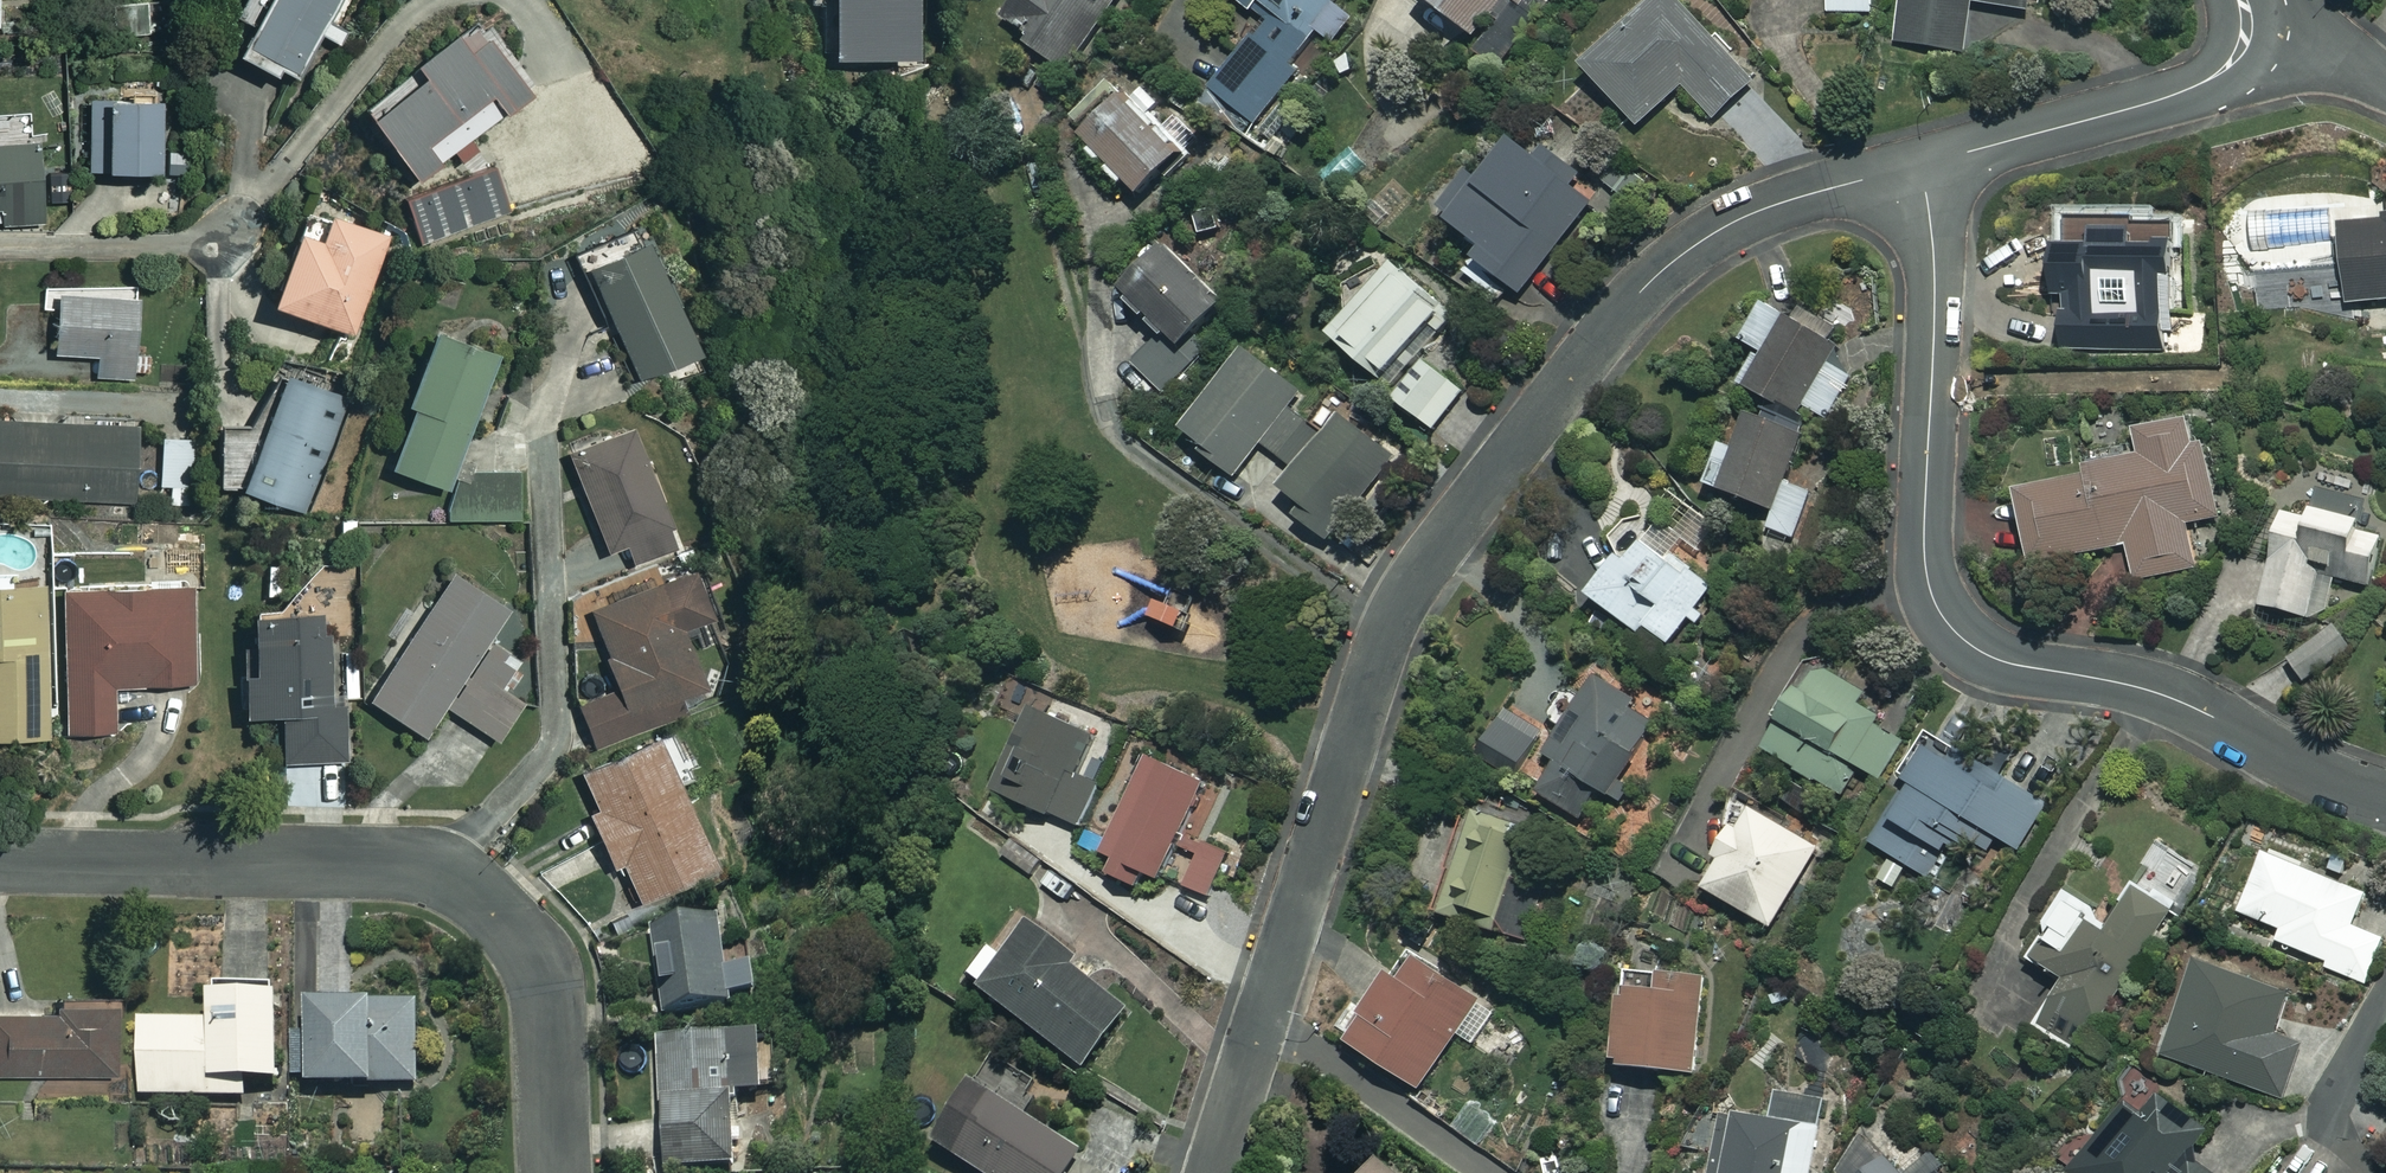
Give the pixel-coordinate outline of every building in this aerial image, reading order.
[(153,0),(119,0),(104,2),(110,39),(158,31),(153,0)] [(235,51),(290,83),(320,33),(337,43),(348,24),(329,13),(337,0),(265,0),(235,51)] [(809,3),(827,3),(827,57),(912,57),(912,0),(809,0),(809,3)] [(1005,17),(1028,35),(1024,40),(1064,70),(1117,0),(1018,0),(1005,17)] [(1265,22),(1212,88),(1256,124),(1296,74),(1288,67),(1317,30),(1335,45),(1355,20),(1333,2),(1335,0),(1237,0),(1265,22)] [(1480,39),(1509,2),(1519,10),(1527,0),(1429,0),(1480,39)] [(1682,0),(1646,0),(1581,59),(1635,118),(1680,77),(1711,111),(1751,75),(1682,0)] [(1828,14),(1871,12),(1870,0),(1828,0),(1828,14)] [(1896,41),(1962,53),(1971,3),(2029,13),(2032,0),(1903,0),(1896,41)] [(366,118),(416,182),(529,94),(487,40),(469,54),(453,34),(414,64),(422,74),(366,118)] [(156,83),(131,83),(131,97),(88,97),(88,169),(156,169),(156,83)] [(1121,87),(1079,128),(1142,195),(1185,155),(1121,87)] [(0,123),(0,226),(40,223),(34,121),(0,123)] [(1597,198),(1515,135),(1449,220),(1486,249),(1478,260),(1522,294),(1597,198)] [(521,208),(505,163),(403,199),(420,244),(521,208)] [(2281,221),(2288,299),(2385,290),(2385,210),(2281,221)] [(391,237),(330,212),(319,238),(296,229),(267,299),(351,333),(391,237)] [(694,347),(645,237),(586,263),(634,373),(694,347)] [(1165,247),(1121,292),(1164,335),(1138,362),(1161,384),(1231,313),(1165,247)] [(2005,248),(2005,351),(2137,350),(2137,247),(2005,248)] [(1455,317),(1380,254),(1344,297),(1355,306),(1331,335),(1391,385),(1387,390),(1436,432),(1467,395),(1422,357),(1455,317)] [(97,377),(148,378),(149,351),(133,351),(134,288),(40,287),(40,311),(54,311),(54,354),(97,355),(97,377)] [(1837,345),(1765,305),(1745,342),(1766,353),(1748,386),(1824,427),(1852,376),(1827,363),(1837,345)] [(494,353),(432,330),(405,402),(411,404),(388,465),(445,486),(494,353)] [(1306,387),(1251,344),(1184,431),(1238,473),(1262,442),(1297,470),(1283,487),(1308,507),(1300,517),(1331,541),(1397,456),(1342,414),(1326,435),(1290,407),(1306,387)] [(351,392),(278,367),(255,433),(219,429),(218,485),(308,516),(351,392)] [(2190,530),(2161,398),(2097,412),(2100,424),(1994,447),(2019,558),(2094,542),(2100,568),(2167,553),(2163,536),(2190,530)] [(1805,435),(1751,414),(1737,450),(1724,444),(1708,484),(1776,511),(1769,529),(1795,539),(1813,494),(1786,483),(1805,435)] [(0,418),(0,496),(131,500),(133,422),(0,418)] [(675,545),(630,431),(568,455),(605,551),(625,543),(632,562),(675,545)] [(193,507),(193,445),(180,445),(180,436),(160,436),(160,486),(170,486),(170,507),(193,507)] [(455,471),(446,521),(517,519),(515,469),(455,471)] [(1655,502),(1623,479),(1588,527),(1623,552),(1591,596),(1667,652),(1713,589),(1642,537),(1639,524),(1655,502)] [(2287,499),(2255,489),(2226,587),(2292,607),(2303,571),(2342,583),(2364,508),(2291,486),(2287,499)] [(196,527),(173,527),(173,556),(196,555),(196,527)] [(507,606),(449,569),(367,699),(424,735),(443,705),(497,739),(521,701),(498,686),(518,654),(488,635),(507,606)] [(699,685),(718,678),(714,669),(729,663),(720,640),(706,645),(696,618),(708,613),(692,569),(588,608),(618,687),(578,702),(593,745),(705,703),(699,685)] [(0,580),(0,736),(46,734),(42,579),(0,580)] [(192,683),(189,584),(61,588),(65,732),(112,731),(111,685),(192,683)] [(325,614),(248,616),(249,645),(240,645),(242,713),(281,712),(282,761),(344,759),(342,692),(327,693),(325,614)] [(2351,640),(2333,619),(2287,660),(2306,681),(2351,640)] [(1881,780),(1911,735),(1868,707),(1877,694),(1816,654),(1773,720),(1782,726),(1767,749),(1841,797),(1861,767),(1881,780)] [(1658,715),(1593,682),(1580,707),(1563,698),(1555,712),(1570,720),(1552,755),(1560,759),(1541,796),(1587,819),(1602,790),(1615,797),(1658,715)] [(1094,734),(1032,708),(996,791),(1078,826),(1097,783),(1076,774),(1094,734)] [(1542,733),(1505,711),(1479,755),(1516,777),(1542,733)] [(713,865),(656,737),(579,771),(595,807),(587,811),(612,867),(620,863),(636,898),(713,865)] [(1966,771),(1927,747),(1907,780),(1912,783),(1874,845),(1929,878),(1952,840),(1985,860),(1998,838),(2018,850),(2046,803),(1991,770),(1988,774),(1970,763),(1966,771)] [(1203,781),(1149,756),(1099,868),(1153,893),(1203,781)] [(1531,824),(1468,805),(1437,913),(1500,931),(1531,824)] [(1821,850),(1748,805),(1717,856),(1723,860),(1706,887),(1773,928),(1821,850)] [(1210,897),(1234,842),(1213,833),(1208,845),(1188,836),(1181,851),(1195,857),(1183,885),(1210,897)] [(2366,894),(2264,852),(2239,912),(2282,930),(2277,942),(2327,962),(2325,968),(2366,984),(2384,939),(2353,926),(2366,894)] [(2170,909),(2133,888),(2114,921),(2064,892),(2044,927),(2049,930),(2032,959),(2064,978),(2035,1027),(2053,1038),(2064,1020),(2095,1038),(2170,909)] [(651,925),(665,1012),(734,1001),(733,995),(758,991),(754,964),(726,968),(717,914),(651,925)] [(1075,961),(1030,927),(1004,962),(990,952),(966,984),(1082,1071),(1127,1012),(1069,969),(1075,961)] [(1499,1011),(1409,950),(1349,1039),(1422,1088),(1461,1029),(1479,1041),(1499,1011)] [(2293,995),(2198,960),(2163,1054),(2281,1097),(2301,1042),(2279,1034),(2293,995)] [(1697,1072),(1704,976),(1623,971),(1616,1067),(1697,1072)] [(278,1080),(278,991),(210,991),(211,1021),(140,1022),(141,1097),(246,1097),(246,1080),(278,1080)] [(50,1001),(49,1010),(0,1010),(0,1074),(113,1074),(112,1001),(50,1001)] [(418,1085),(418,1001),(306,1001),(305,1085),(418,1085)] [(761,1090),(759,1033),(657,1038),(667,1170),(736,1167),(733,1092),(761,1090)] [(981,1065),(931,1145),(976,1172),(1066,1172),(1078,1154),(1022,1119),(1035,1098),(981,1065)] [(1820,1096),(1777,1090),(1774,1115),(1817,1120),(1820,1096)] [(2168,1101),(2151,1125),(2126,1106),(2077,1172),(2078,1172),(2173,1172),(2206,1129),(2168,1101)] [(1818,1129),(1722,1112),(1712,1172),(1811,1172),(1818,1129)] [(1882,1119),(1832,1166),(1839,1172),(1907,1172),(1921,1160),(1882,1119)] [(2195,1161),(2186,1172),(2209,1172),(2195,1161)] [(1375,1164),(1369,1172),(1386,1172),(1375,1164)]
